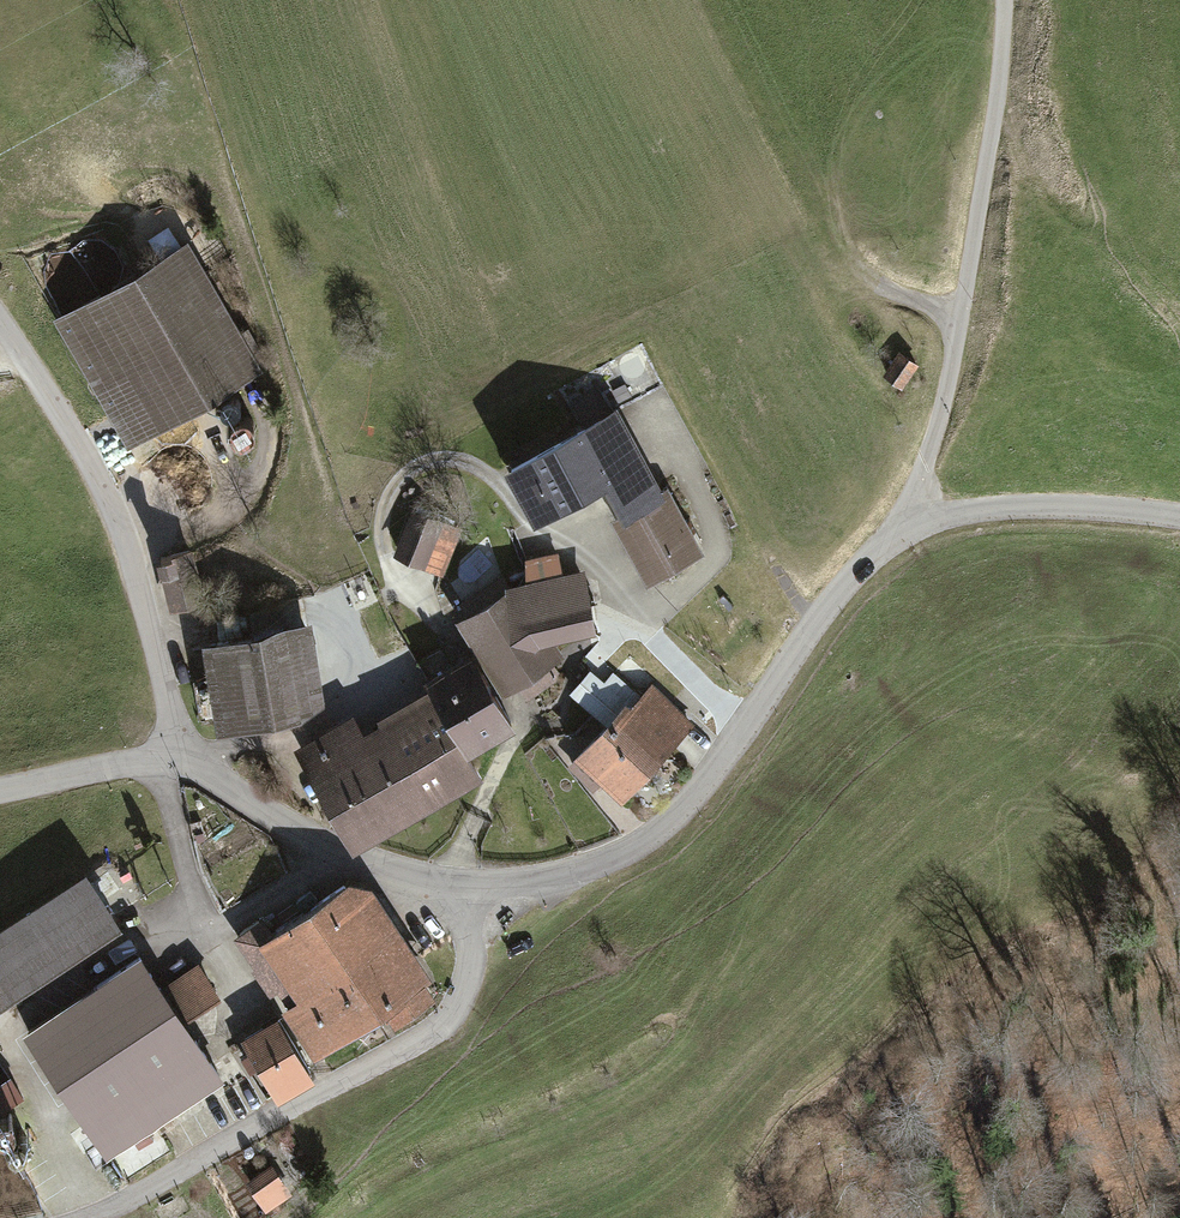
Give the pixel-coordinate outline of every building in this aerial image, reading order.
[(57,325),(133,456),(266,379),(190,248),(57,325)] [(899,349),(881,374),(901,388),(919,363),(899,349)] [(619,418),(510,477),(539,530),(610,492),(624,517),(614,523),(651,592),(707,562),(670,495),(663,498),(619,418)] [(441,581),(459,533),(410,515),(393,563),(441,581)] [(193,552),(158,560),(170,618),(205,610),(193,552)] [(565,665),(554,648),(598,641),(588,580),(565,584),(561,558),(525,564),(529,590),(506,593),(500,584),(459,611),(515,697),(521,693),(528,704),(563,681),(556,670),(565,665)] [(312,628),(207,647),(223,738),(282,728),(327,710),(312,628)] [(299,752),(360,856),(488,782),(476,761),(518,736),(473,658),(428,684),(432,692),(378,724),(381,727),(365,736),(355,720),(299,752)] [(692,736),(697,729),(649,687),(631,708),(620,698),(628,688),(618,680),(610,690),(592,674),(571,698),(610,732),(580,767),(629,809),(676,754),(694,770),(710,752),(692,736)] [(0,938),(0,1017),(124,934),(87,879),(0,938)] [(273,1002),(281,997),(292,1014),(288,1016),(319,1067),(390,1023),(399,1037),(446,1008),(437,994),(377,893),(354,888),(278,942),(266,923),(236,941),(273,1002)] [(146,960),(29,1036),(110,1161),(227,1085),(189,1027),(223,1005),(199,967),(165,989),(146,960)] [(286,1110),(323,1087),(281,1022),(244,1045),(252,1057),(243,1063),(268,1103),(278,1097),(286,1110)] [(0,1090),(0,1121),(25,1105),(11,1083),(0,1090)] [(245,1181),(265,1211),(291,1194),(270,1164),(245,1181)]
